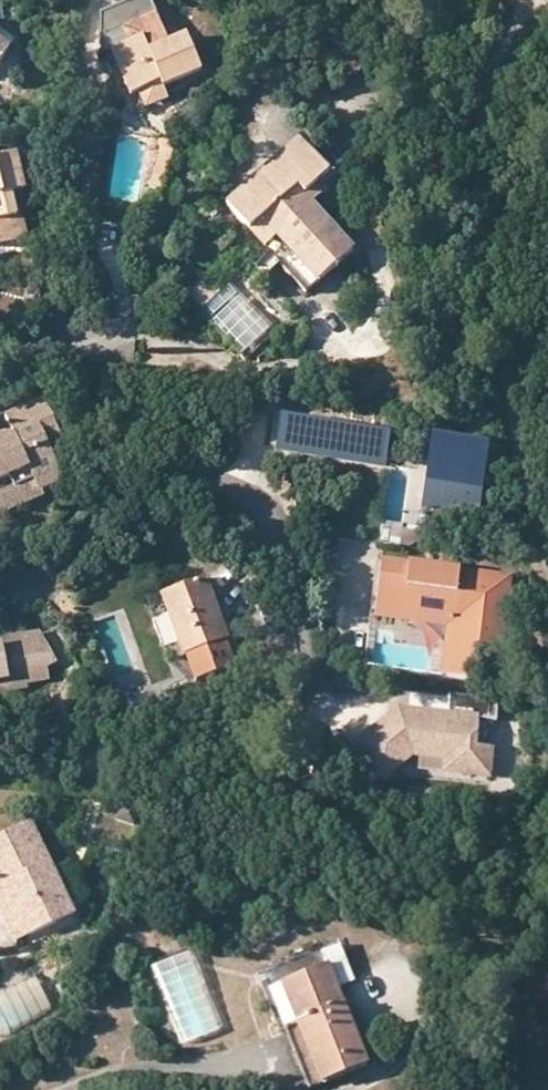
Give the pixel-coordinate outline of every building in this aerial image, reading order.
[(165,87),(202,71),(188,37),(168,45),(149,0),(137,0),(102,15),(100,47),(118,90),(127,86),(131,96),(141,92),(163,83),(165,87)] [(9,47),(0,41),(0,59),(9,47)] [(169,97),(165,87),(163,83),(141,92),(147,107),(169,97)] [(227,208),(270,255),(281,264),(307,293),(354,250),(312,206),(302,197),(318,183),(331,173),(301,141),(227,208)] [(19,246),(14,222),(21,220),(19,211),(16,194),(28,191),(21,155),(0,160),(0,250),(19,246)] [(326,193),(318,183),(302,197),(312,206),(326,193)] [(26,209),(19,211),(21,220),(14,222),(19,246),(33,243),(26,209)] [(263,281),(281,264),(270,255),(254,269),(263,281)] [(222,291),(213,280),(190,301),(200,311),(222,291)] [(10,477),(15,488),(34,480),(39,490),(65,479),(50,443),(61,438),(45,401),(7,417),(13,430),(17,438),(0,446),(0,482),(10,477)] [(391,431),(281,419),(276,456),(387,468),(391,431)] [(0,436),(0,446),(17,438),(13,430),(0,436)] [(494,448),(437,438),(424,513),(481,523),(494,448)] [(15,488),(10,477),(0,482),(0,495),(15,488)] [(39,490),(34,480),(15,488),(0,495),(0,515),(43,498),(39,490)] [(379,563),(374,563),(367,633),(372,634),(379,563)] [(391,648),(431,653),(428,676),(448,678),(450,655),(476,658),(478,645),(503,648),(510,577),(379,563),(372,634),(392,636),(391,648)] [(206,580),(161,596),(183,656),(185,656),(225,642),(227,642),(206,580)] [(169,661),(183,656),(161,596),(148,601),(169,661)] [(0,640),(0,697),(12,695),(11,690),(31,686),(30,681),(50,677),(48,666),(58,660),(43,631),(0,640)] [(233,669),(225,642),(185,656),(194,682),(233,669)] [(448,678),(474,681),(476,658),(450,655),(448,678)] [(399,710),(357,746),(384,779),(413,754),(449,757),(448,771),(490,774),(493,747),(478,746),(480,718),(491,718),(493,699),(450,695),(448,714),(399,710)] [(0,839),(0,891),(7,888),(31,937),(75,917),(31,824),(0,839)] [(31,937),(7,888),(0,891),(0,909),(17,944),(31,937)] [(322,952),(328,965),(337,989),(356,981),(341,944),(322,952)] [(281,983),(298,1026),(321,1085),(368,1066),(337,989),(328,965),(281,983)] [(309,1089),(321,1085),(298,1026),(285,1031),(309,1089)]
